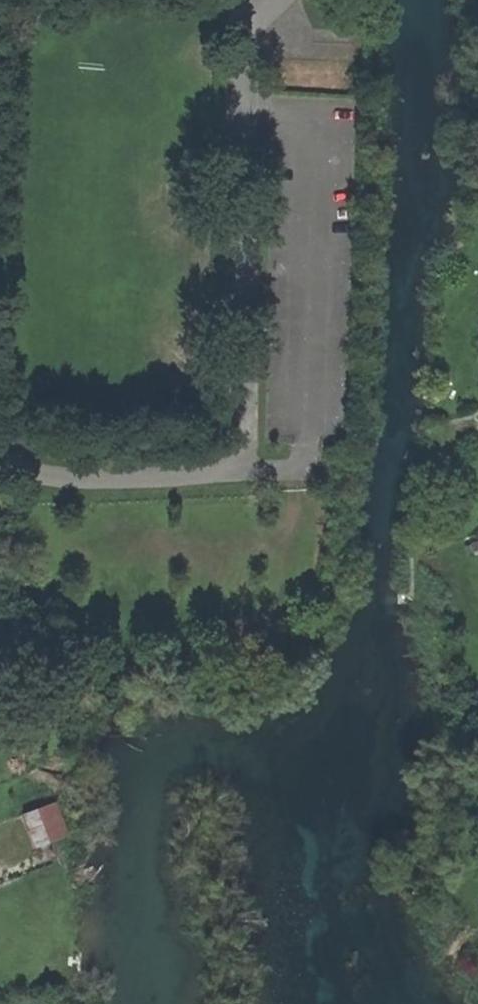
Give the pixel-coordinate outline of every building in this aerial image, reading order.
[(21,808),(30,843),(66,834),(56,798),(21,808)]
